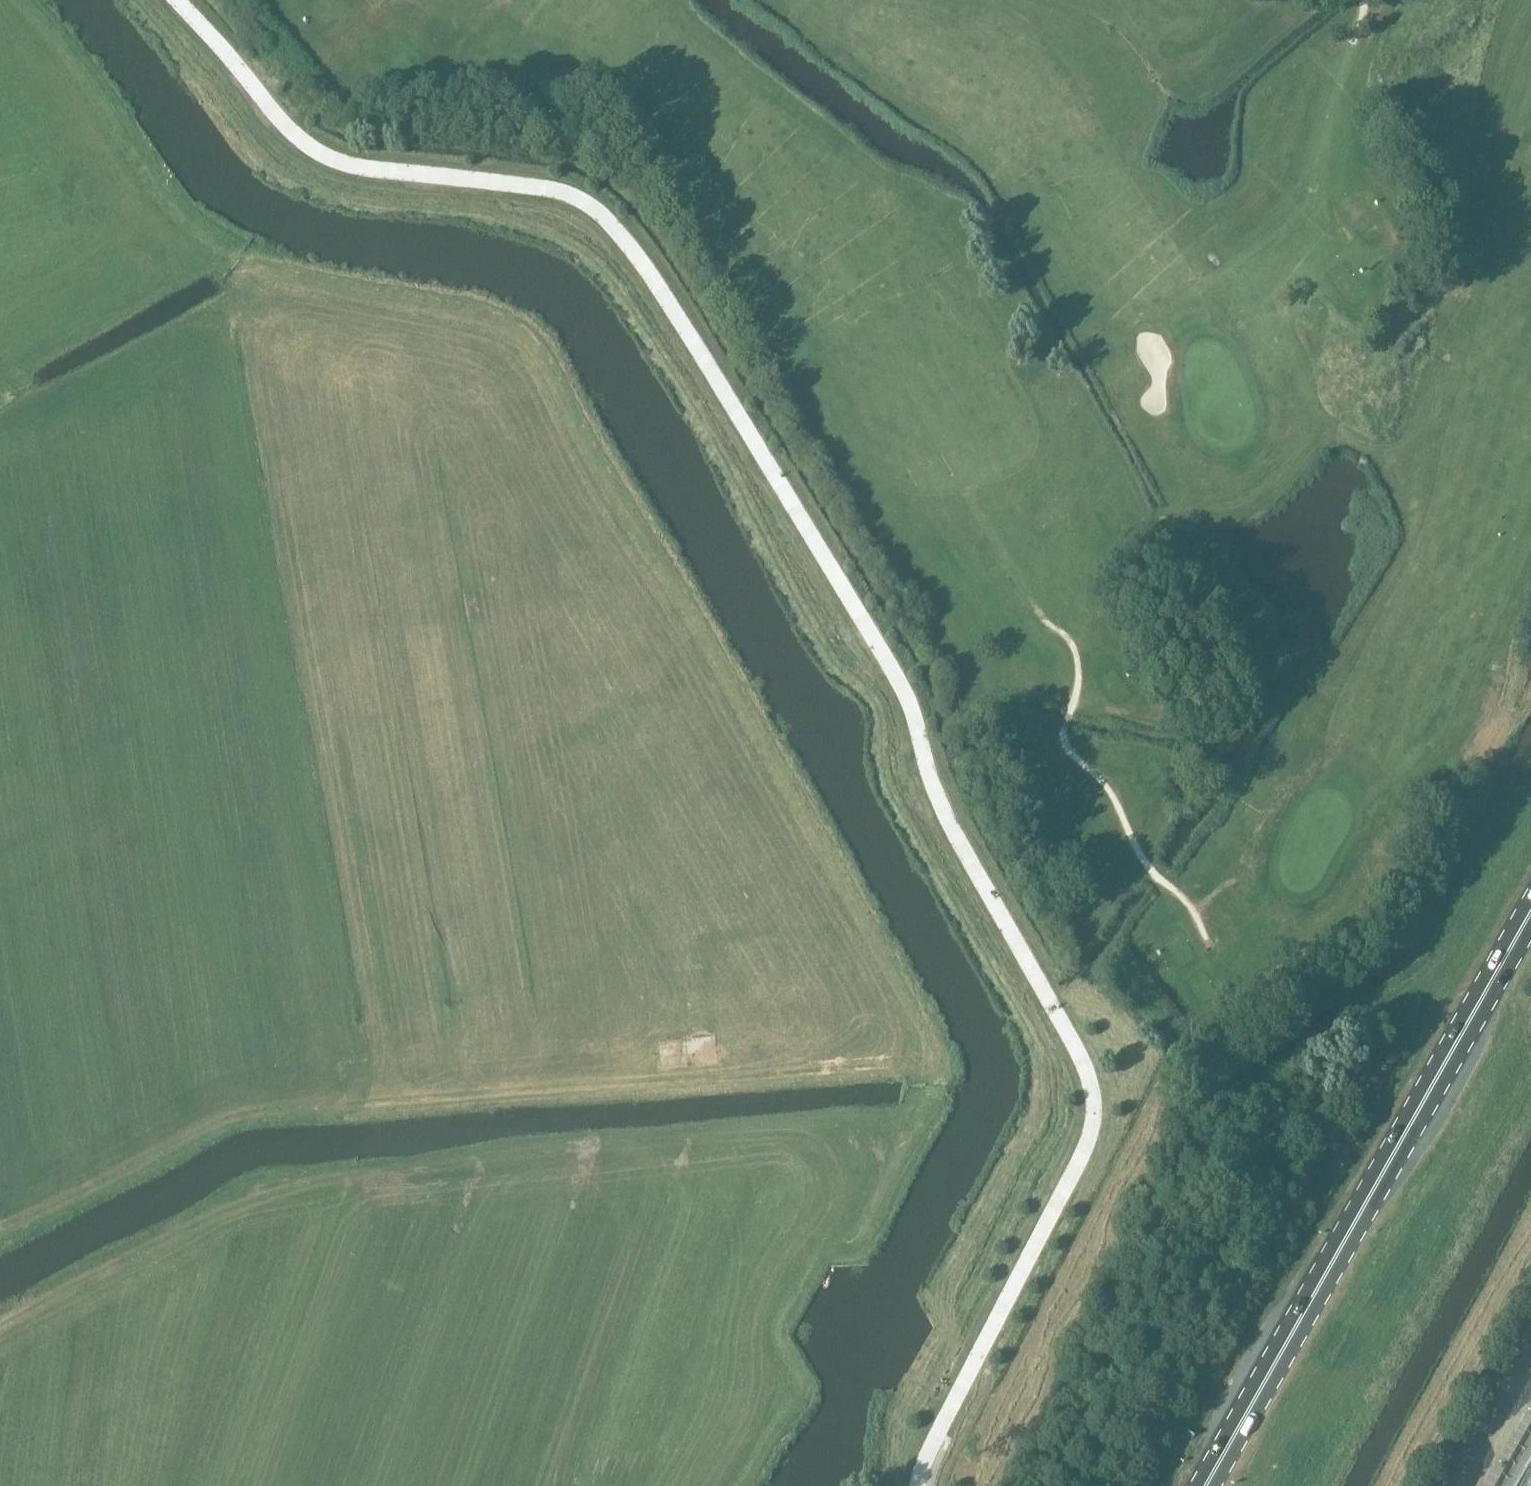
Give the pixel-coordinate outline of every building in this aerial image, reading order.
[(1510,1485),(1530,1485),(1530,1449),(1510,1485)]
